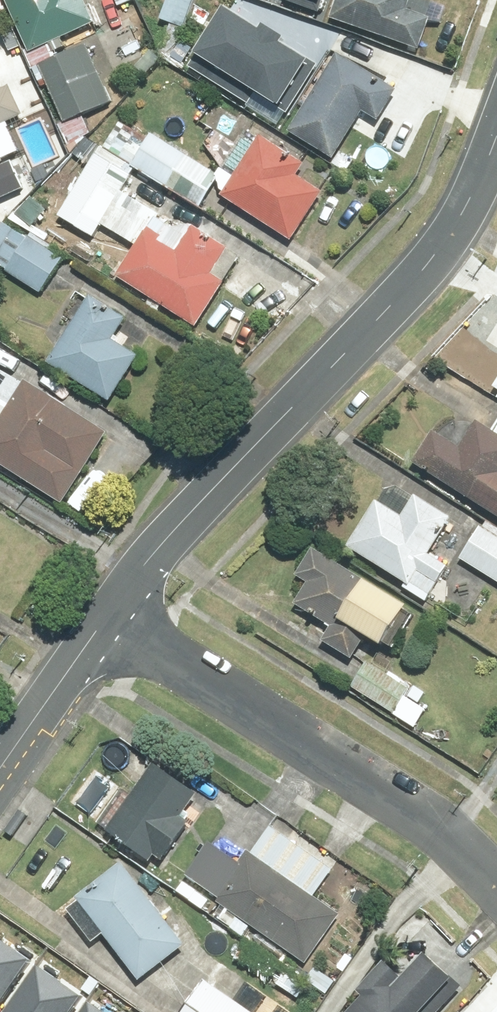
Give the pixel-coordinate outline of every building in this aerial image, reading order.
[(34,52),(98,23),(88,0),(11,0),(34,52)] [(163,17),(194,26),(202,0),(168,0),(163,17)] [(332,11),(422,40),(430,15),(410,8),(413,0),(336,0),(332,11)] [(229,5),(193,62),(279,116),(317,57),(290,40),(293,35),(270,20),(265,28),(229,5)] [(53,86),(67,121),(117,100),(94,41),(62,54),(59,47),(34,57),(47,88),(53,86)] [(340,50),(292,126),(337,154),(369,103),(382,111),(397,86),(340,50)] [(29,154),(18,130),(36,122),(18,81),(2,88),(0,82),(0,166),(29,154)] [(137,246),(121,274),(202,324),(243,257),(132,188),(145,168),(205,205),(223,175),(154,132),(151,136),(121,118),(68,203),(137,246)] [(263,131),(225,192),(294,235),(325,186),(302,172),(310,160),(263,131)] [(0,222),(0,263),(47,295),(72,258),(6,213),(0,222)] [(132,318),(93,294),(54,358),(120,399),(149,352),(121,335),(132,318)] [(0,378),(0,460),(68,504),(116,430),(33,377),(31,381),(8,366),(0,378)] [(420,461),(496,512),(496,425),(496,426),(477,413),(461,438),(442,427),(420,461)] [(409,514),(382,495),(347,545),(431,603),(456,567),(433,551),(457,517),(423,493),(409,514)] [(484,522),(461,558),(496,581),(496,530),(484,522)] [(325,642),(359,664),(379,633),(405,650),(430,612),(318,538),(294,575),(310,586),(300,602),(335,626),(325,642)] [(368,659),(352,682),(414,725),(430,702),(368,659)] [(186,815),(202,791),(158,761),(111,830),(168,869),(198,824),(186,815)] [(216,839),(191,871),(309,963),(345,917),(255,846),(244,860),(216,839)] [(130,860),(70,906),(99,943),(114,931),(151,979),(195,944),(130,860)] [(28,957),(0,939),(0,999),(28,957)] [(434,953),(415,974),(396,956),(367,988),(374,995),(358,1011),(433,1011),(462,980),(434,953)] [(2,1011),(71,1011),(77,1003),(71,999),(75,992),(34,964),(2,1011)] [(209,982),(189,1011),(254,1011),(209,982)] [(88,1001),(84,1008),(77,1003),(71,1011),(105,1011),(88,1001)]
